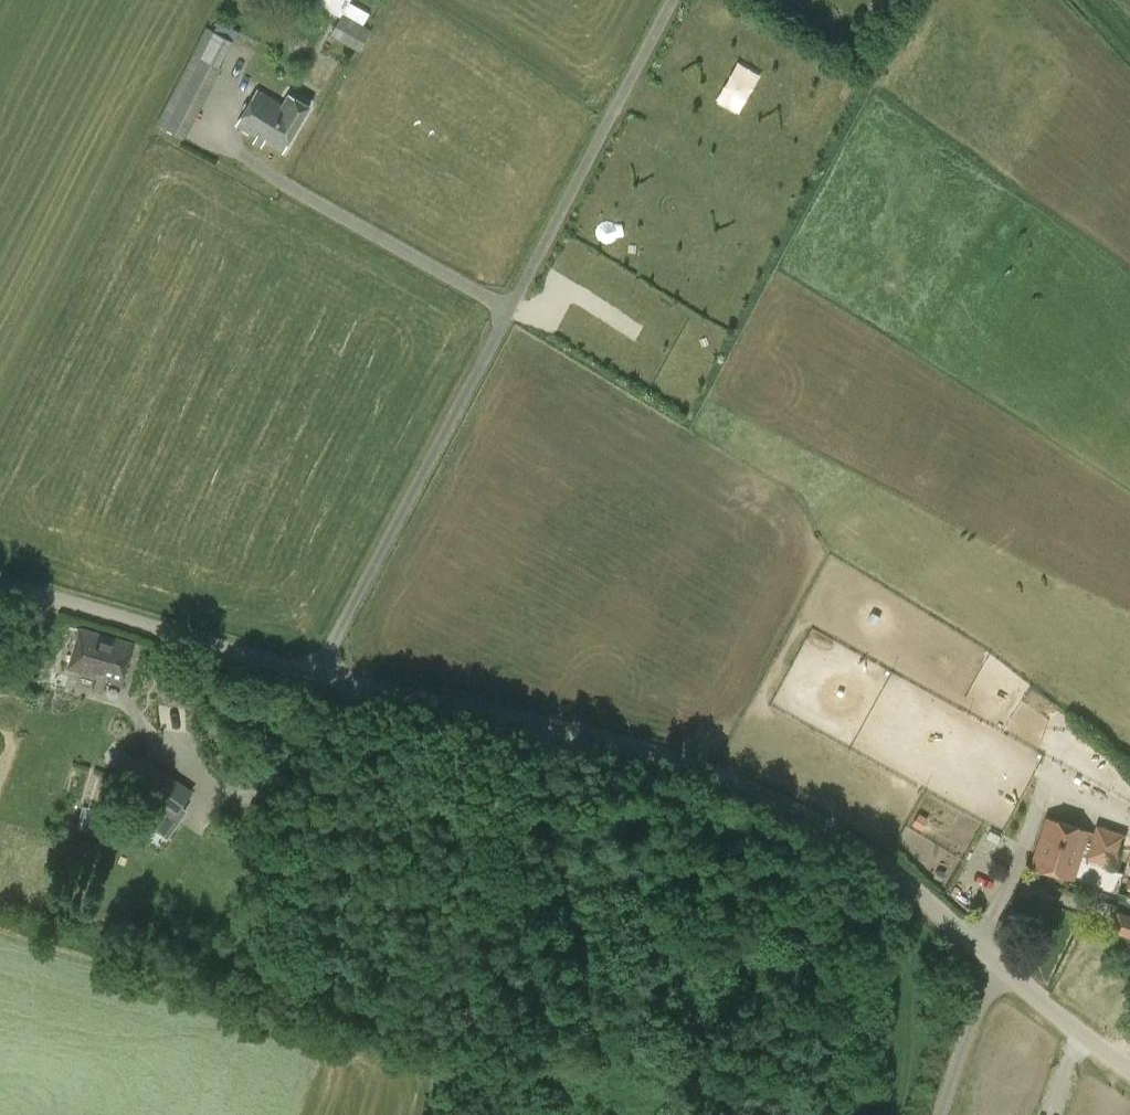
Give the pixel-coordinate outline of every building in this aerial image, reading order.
[(363,25),(370,13),(346,0),(319,0),(317,3),(341,16),(330,34),(360,52),(373,30),(363,25)] [(222,67),(208,59),(221,34),(206,26),(157,124),(186,139),(222,67)] [(289,93),(283,104),(258,90),(237,125),(283,152),(304,117),(311,105),(289,93)] [(81,626),(68,669),(97,677),(96,680),(104,683),(105,679),(122,684),(134,642),(81,626)] [(191,792),(141,757),(123,783),(124,784),(117,795),(163,828),(171,817),(173,818),(191,792)] [(1094,832),(1088,830),(1047,817),(1032,865),(1073,877),(1080,853),(1087,855),(1087,857),(1115,867),(1126,834),(1097,824),(1094,832)] [(1094,898),(1087,916),(1113,927),(1112,929),(1129,936),(1129,911),(1094,898)]
